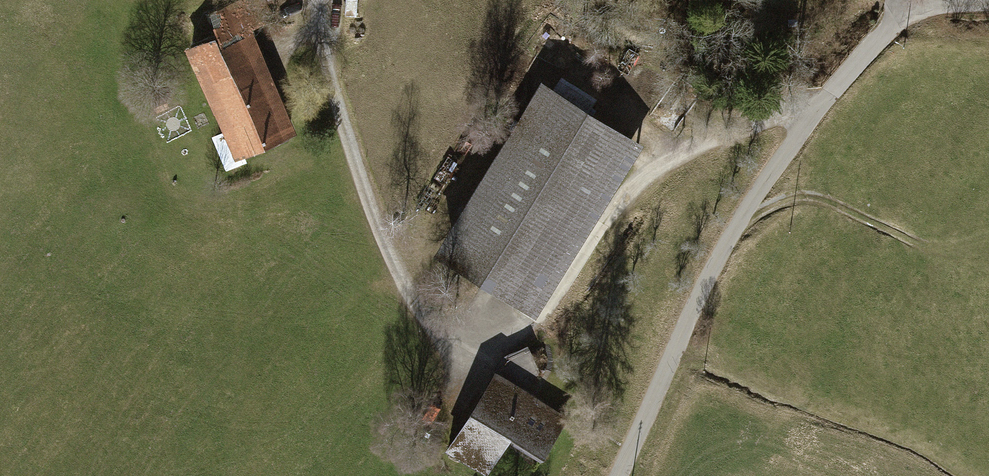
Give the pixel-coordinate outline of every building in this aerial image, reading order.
[(339,14),(354,15),(355,0),(340,0),(339,14)] [(233,1),(169,30),(215,131),(206,135),(223,172),(244,162),(242,156),(293,133),(233,1)] [(537,81),(426,251),(529,317),(639,148),(582,111),(589,100),(555,78),(548,89),(537,81)] [(436,455),(467,475),(520,475),(565,407),(498,363),(436,455)]
